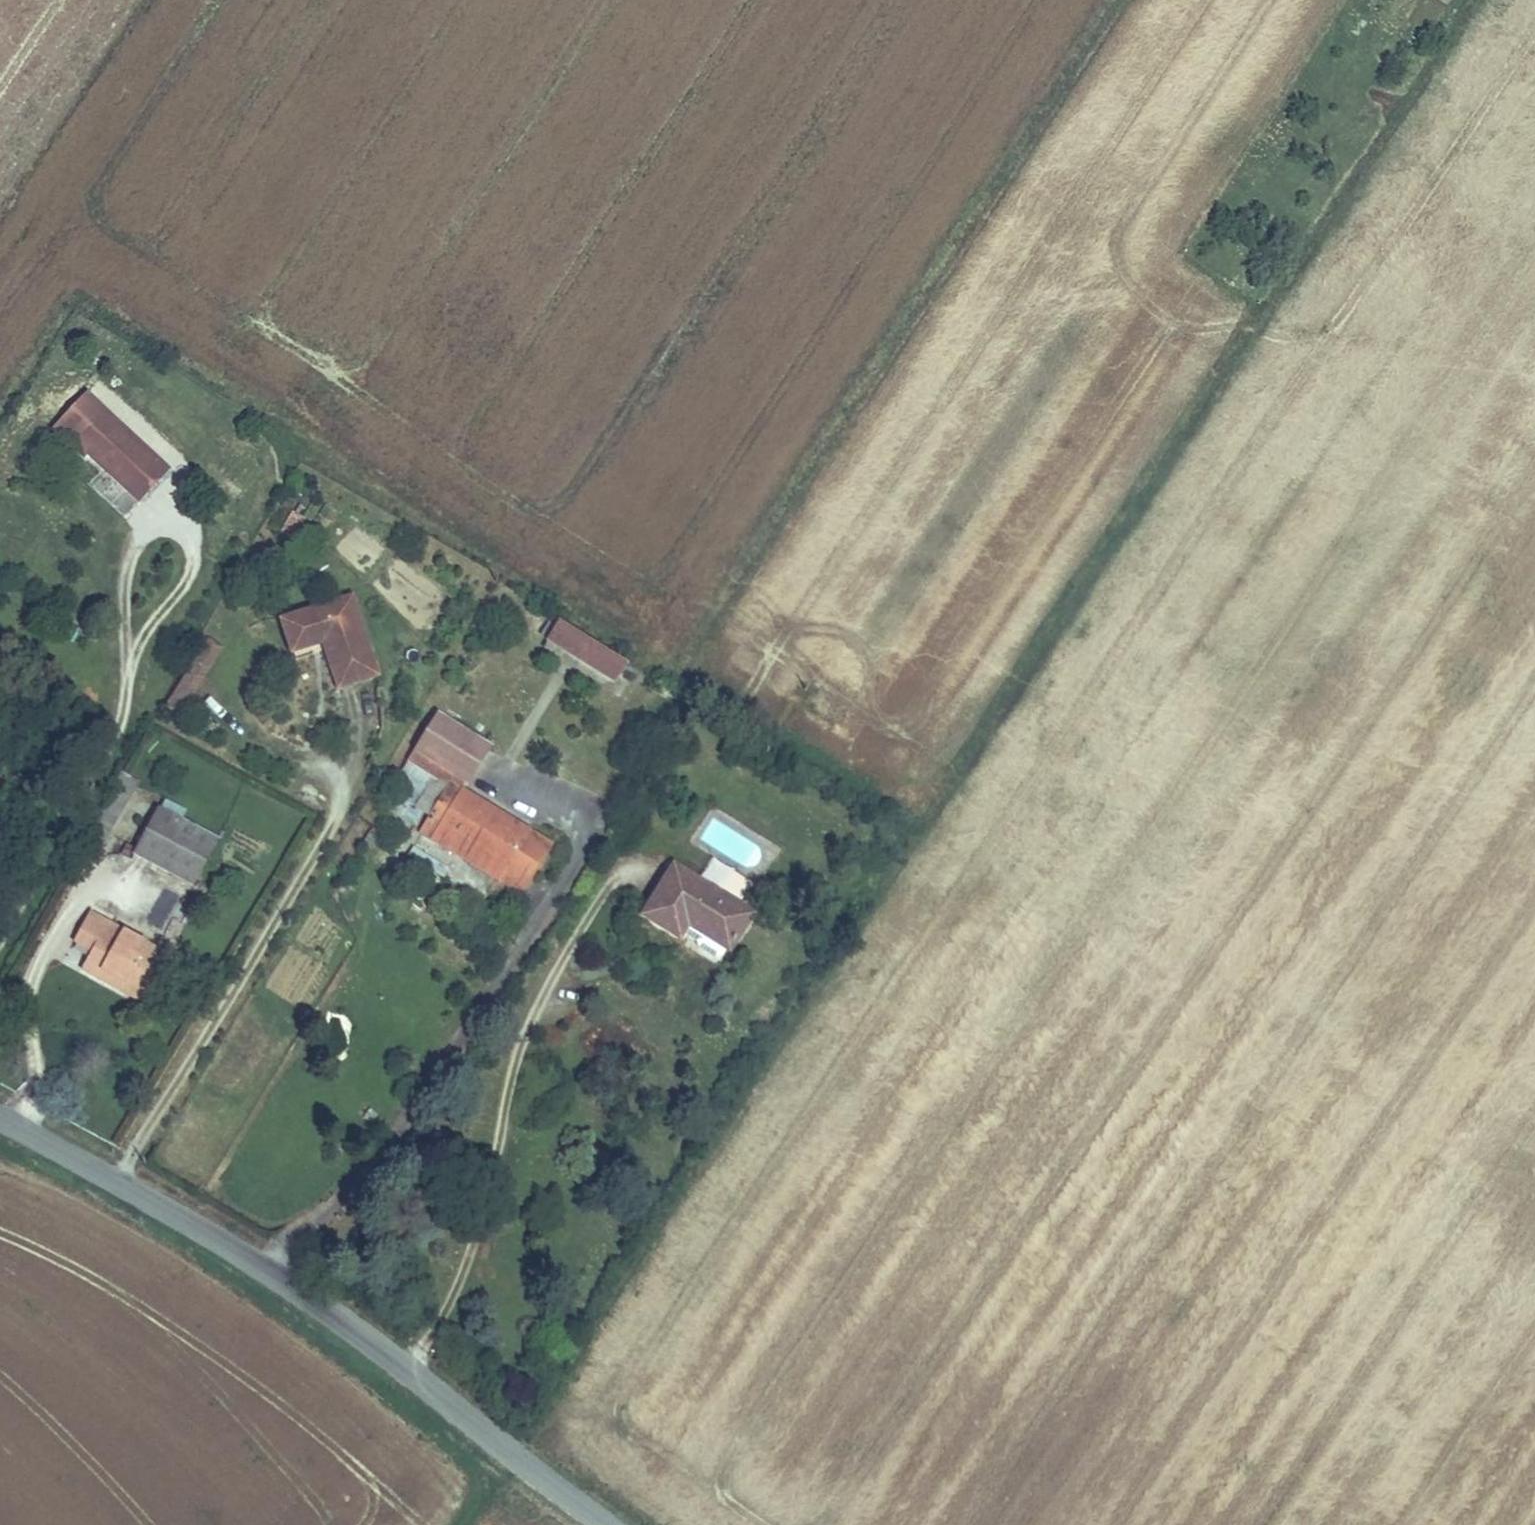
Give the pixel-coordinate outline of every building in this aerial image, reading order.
[(92,450),(125,481),(129,476),(147,492),(171,468),(106,409),(73,444),(86,455),(92,450)] [(129,476),(125,481),(142,497),(147,492),(129,476)] [(287,510),(279,533),(296,538),(303,515),(287,510)] [(352,599),(330,604),(335,618),(356,612),(352,599)] [(335,618),(330,604),(278,618),(290,652),(321,642),(336,688),(375,677),(356,612),(335,618)] [(615,679),(628,659),(558,619),(545,637),(615,679)] [(219,648),(208,642),(172,702),(182,708),(219,648)] [(484,744),(433,712),(411,748),(412,748),(406,759),(448,786),(449,784),(457,789),(484,744)] [(448,786),(425,821),(502,868),(495,877),(513,889),(544,844),(457,789),(449,784),(448,786)] [(187,884),(212,840),(156,810),(132,853),(187,884)] [(502,868),(425,821),(419,829),(495,877),(502,868)] [(673,870),(643,914),(676,937),(687,925),(730,950),(750,917),(673,870)] [(88,913),(78,932),(96,939),(95,966),(121,981),(119,990),(138,1001),(163,957),(88,913)] [(96,939),(78,932),(73,940),(90,951),(96,939)] [(96,939),(90,951),(85,960),(95,966),(96,939)] [(80,969),(119,990),(121,981),(95,966),(85,960),(80,969)]
